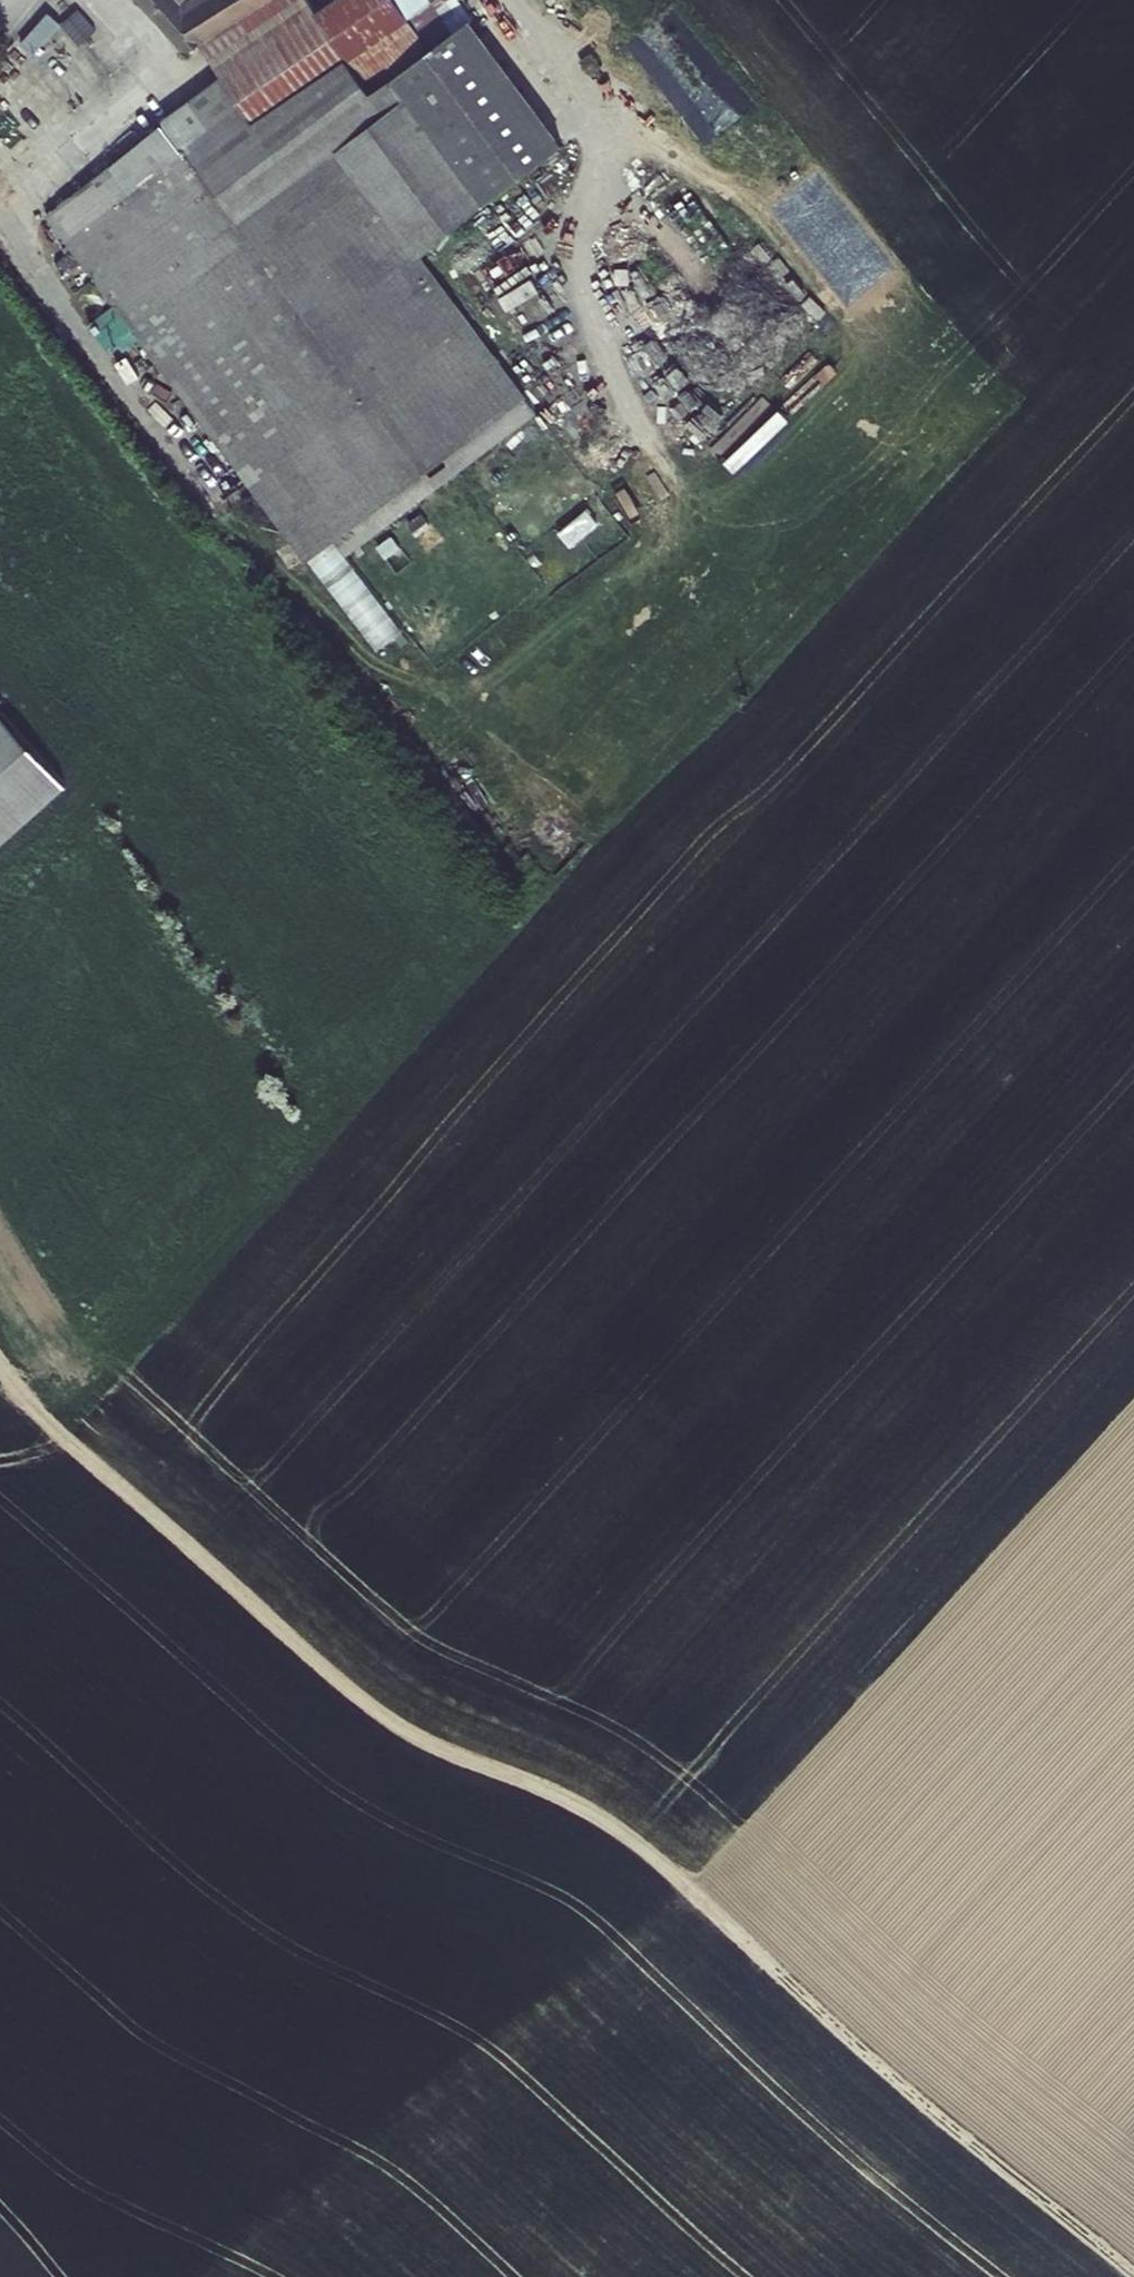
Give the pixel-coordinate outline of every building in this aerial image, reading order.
[(317,14),(308,0),(281,0),(203,49),(218,78),(47,217),(114,307),(140,342),(307,565),(309,563),(377,653),(402,632),(347,559),(539,415),(420,260),(562,148),(470,26),(453,35),(433,7),(441,0),(337,0),(317,14)] [(185,57),(275,0),(135,0),(185,57)] [(140,342),(114,307),(89,326),(93,330),(98,337),(98,338),(108,350),(118,344),(124,353),(140,342)] [(588,511),(558,535),(571,550),(600,526),(588,511)] [(70,794),(0,711),(7,704),(0,696),(0,856),(70,794)]
